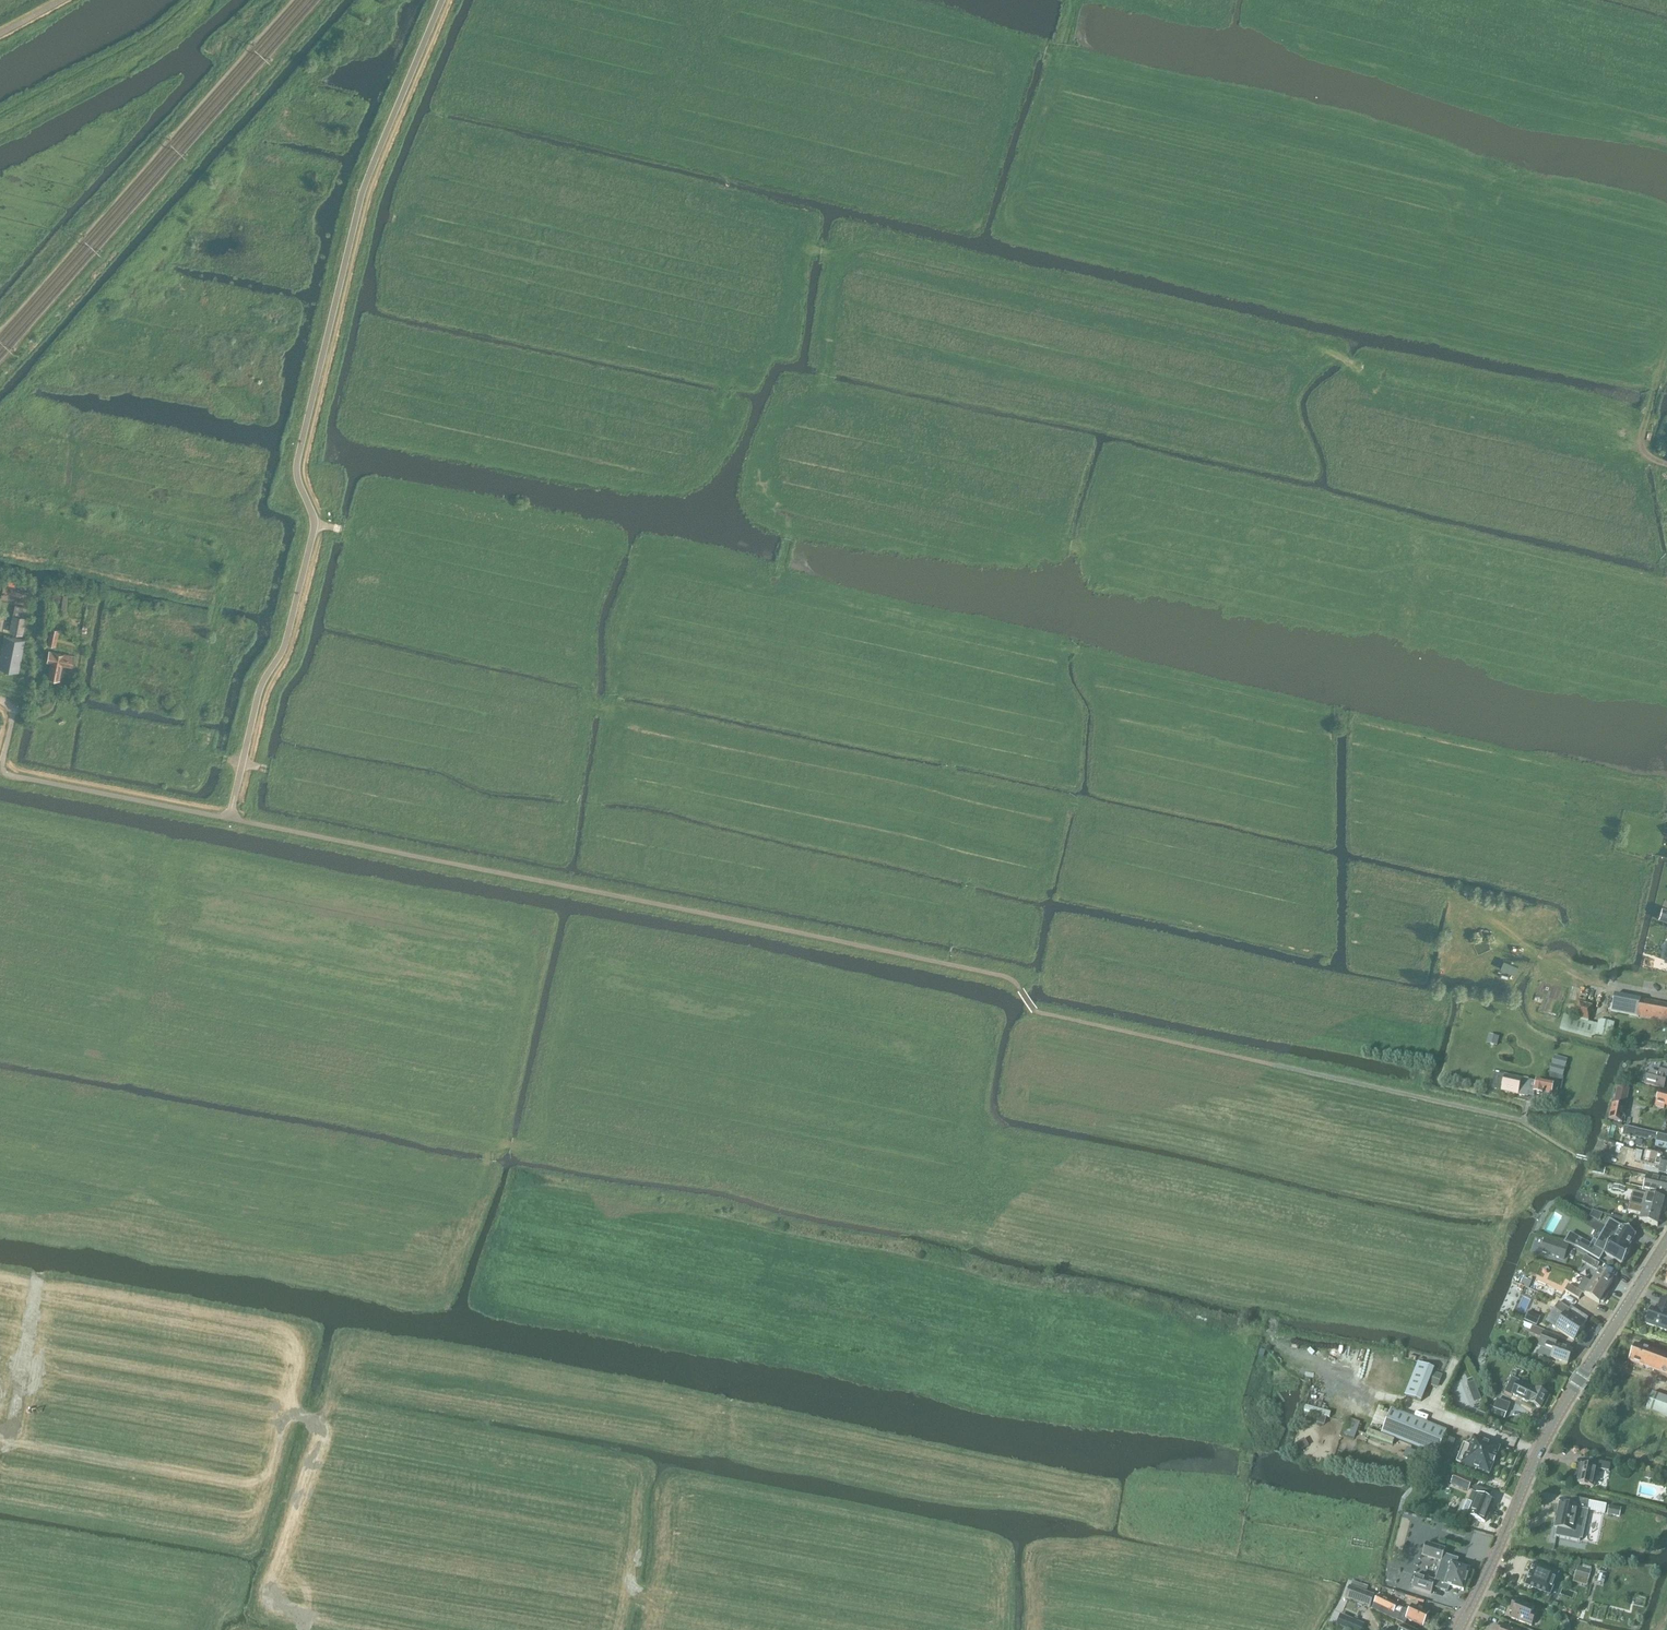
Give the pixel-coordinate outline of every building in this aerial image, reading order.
[(15,602),(13,614),(26,617),(28,604),(15,602)] [(26,617),(13,614),(10,631),(23,634),(26,617)] [(56,645),(59,628),(51,627),(48,643),(56,645)] [(0,654),(0,667),(19,671),(25,639),(4,635),(0,654)] [(72,665),(74,656),(49,651),(47,660),(52,661),(49,677),(59,679),(62,663),(72,665)] [(1658,916),(1666,920),(1666,907),(1662,905),(1658,916)] [(1517,966),(1507,963),(1504,970),(1514,974),(1517,966)] [(1637,1017),(1640,1000),(1616,995),(1612,1012),(1637,1017)] [(1640,1000),(1637,1017),(1666,1023),(1666,1005),(1640,1000)] [(1595,1024),(1562,1015),(1559,1028),(1591,1037),(1595,1024)] [(1610,1039),(1613,1024),(1598,1021),(1595,1036),(1610,1039)] [(1554,1057),(1550,1073),(1562,1076),(1567,1060),(1554,1057)] [(1662,1066),(1659,1078),(1647,1075),(1645,1084),(1664,1089),(1665,1084),(1666,1084),(1666,1067),(1662,1066)] [(1502,1091),(1518,1095),(1519,1090),(1531,1093),(1542,1095),(1542,1092),(1551,1094),(1553,1085),(1537,1081),(1536,1084),(1505,1077),(1502,1091)] [(1625,1108),(1626,1108),(1629,1089),(1619,1087),(1615,1106),(1625,1108)] [(1658,1093),(1654,1106),(1663,1109),(1664,1107),(1666,1107),(1666,1095),(1658,1093)] [(1622,1123),(1625,1108),(1615,1106),(1612,1106),(1609,1121),(1622,1123)] [(1624,1127),(1622,1135),(1652,1141),(1653,1140),(1657,1141),(1655,1148),(1666,1150),(1666,1137),(1624,1127)] [(1618,1146),(1608,1142),(1607,1147),(1614,1149),(1614,1151),(1623,1154),(1625,1147),(1619,1145),(1618,1146)] [(1662,1157),(1644,1152),(1641,1163),(1660,1168),(1658,1173),(1666,1175),(1666,1158),(1662,1157)] [(1640,1188),(1639,1190),(1666,1197),(1666,1181),(1646,1176),(1643,1189),(1640,1188)] [(1629,1205),(1664,1214),(1666,1206),(1663,1205),(1665,1200),(1633,1192),(1630,1205),(1630,1204),(1629,1205)] [(1662,1223),(1664,1214),(1629,1205),(1628,1211),(1641,1215),(1640,1222),(1657,1227),(1659,1222),(1662,1223)] [(1628,1249),(1636,1235),(1610,1220),(1592,1252),(1602,1256),(1604,1253),(1623,1264),(1630,1250),(1628,1249)] [(1569,1247),(1544,1238),(1540,1252),(1565,1260),(1569,1247)] [(1596,1270),(1600,1264),(1585,1256),(1582,1262),(1596,1270)] [(1592,1283),(1606,1292),(1613,1280),(1599,1271),(1592,1283)] [(1529,1280),(1524,1278),(1521,1284),(1537,1292),(1540,1285),(1538,1284),(1539,1283),(1530,1279),(1529,1280)] [(1599,1304),(1606,1292),(1592,1283),(1588,1281),(1585,1286),(1589,1288),(1585,1295),(1599,1304)] [(1579,1300),(1583,1293),(1568,1285),(1565,1291),(1579,1300)] [(1661,1299),(1657,1310),(1652,1308),(1646,1324),(1666,1331),(1666,1330),(1666,1301),(1661,1299)] [(1569,1310),(1559,1303),(1555,1309),(1565,1316),(1556,1329),(1574,1342),(1575,1340),(1577,1340),(1580,1336),(1579,1334),(1584,1327),(1583,1326),(1588,1319),(1571,1307),(1569,1310)] [(1540,1320),(1529,1314),(1525,1323),(1536,1328),(1540,1320)] [(1541,1341),(1544,1332),(1532,1327),(1529,1336),(1541,1341)] [(1573,1351),(1556,1345),(1559,1338),(1544,1332),(1538,1347),(1553,1352),(1551,1358),(1568,1364),(1573,1351)] [(1635,1345),(1634,1346),(1633,1346),(1631,1353),(1632,1354),(1629,1361),(1666,1375),(1666,1356),(1635,1345)] [(1418,1363),(1405,1395),(1421,1402),(1434,1369),(1418,1363)] [(1512,1378),(1505,1393),(1512,1397),(1513,1395),(1541,1408),(1547,1394),(1512,1378)] [(1474,1403),(1481,1400),(1474,1381),(1467,1384),(1474,1403)] [(1653,1393),(1646,1410),(1666,1418),(1666,1398),(1653,1393)] [(1507,1413),(1510,1404),(1497,1400),(1494,1409),(1507,1413)] [(1446,1431),(1391,1409),(1381,1433),(1437,1455),(1446,1431)] [(1489,1475),(1500,1448),(1487,1443),(1487,1442),(1474,1436),(1470,1446),(1464,1444),(1456,1463),(1476,1471),(1476,1470),(1489,1475)] [(1592,1467),(1579,1465),(1575,1483),(1594,1487),(1598,1469),(1609,1472),(1610,1464),(1593,1461),(1592,1467)] [(1447,1469),(1439,1467),(1436,1475),(1444,1478),(1447,1469)] [(1456,1472),(1451,1484),(1469,1491),(1474,1479),(1456,1472)] [(1472,1495),(1469,1501),(1468,1501),(1463,1512),(1469,1515),(1468,1516),(1485,1523),(1494,1501),(1485,1498),(1488,1492),(1475,1486),(1472,1495)] [(1587,1510),(1588,1501),(1572,1498),(1570,1506),(1560,1504),(1555,1528),(1574,1532),(1579,1509),(1587,1510)] [(1418,1506),(1415,1513),(1422,1516),(1425,1509),(1418,1506)] [(1623,1509),(1610,1506),(1609,1514),(1621,1517),(1623,1509)] [(1433,1588),(1447,1592),(1449,1587),(1464,1591),(1470,1570),(1451,1564),(1451,1565),(1444,1562),(1438,1582),(1416,1575),(1412,1588),(1432,1594),(1433,1588)] [(1553,1595),(1561,1574),(1536,1565),(1529,1586),(1553,1595)] [(1593,1571),(1579,1567),(1575,1578),(1589,1583),(1593,1571)] [(1375,1596),(1367,1593),(1349,1587),(1345,1598),(1371,1607),(1375,1596)] [(1428,1616),(1429,1614),(1413,1607),(1410,1612),(1401,1608),(1400,1610),(1396,1608),(1398,1605),(1378,1596),(1372,1609),(1395,1621),(1395,1620),(1405,1625),(1407,1620),(1423,1627),(1426,1621),(1427,1620),(1429,1617),(1428,1616)] [(1531,1626),(1536,1615),(1532,1613),(1534,1608),(1515,1600),(1510,1611),(1514,1613),(1512,1618),(1531,1626)] [(1347,1629),(1363,1629),(1365,1625),(1341,1615),(1336,1626),(1347,1629)]
